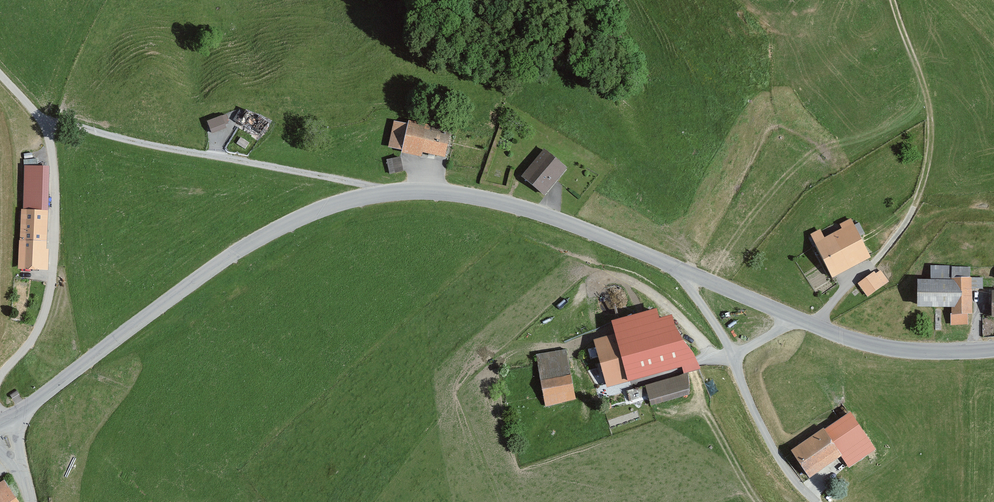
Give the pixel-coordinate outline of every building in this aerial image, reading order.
[(240,125),(260,138),(269,124),(249,111),(240,125)] [(212,133),(224,128),(221,119),(208,124),(212,133)] [(389,145),(444,158),(449,137),(394,124),(389,145)] [(525,180),(545,195),(565,168),(545,154),(525,180)] [(390,171),(403,169),(401,155),(388,157),(390,171)] [(25,185),(20,269),(42,270),(47,186),(25,185)] [(816,248),(831,278),(869,258),(854,229),(816,248)] [(918,282),(917,307),(954,307),(953,324),(968,324),(969,270),(931,270),(931,282),(918,282)] [(861,287),(868,297),(887,283),(880,273),(861,287)] [(598,341),(610,384),(688,363),(666,323),(598,341)] [(550,404),(573,400),(564,354),(541,358),(550,404)] [(693,394),(689,372),(647,380),(651,402),(693,394)] [(822,433),(794,453),(810,475),(838,456),(822,433)] [(0,486),(0,501),(15,501),(4,483),(0,486)]
